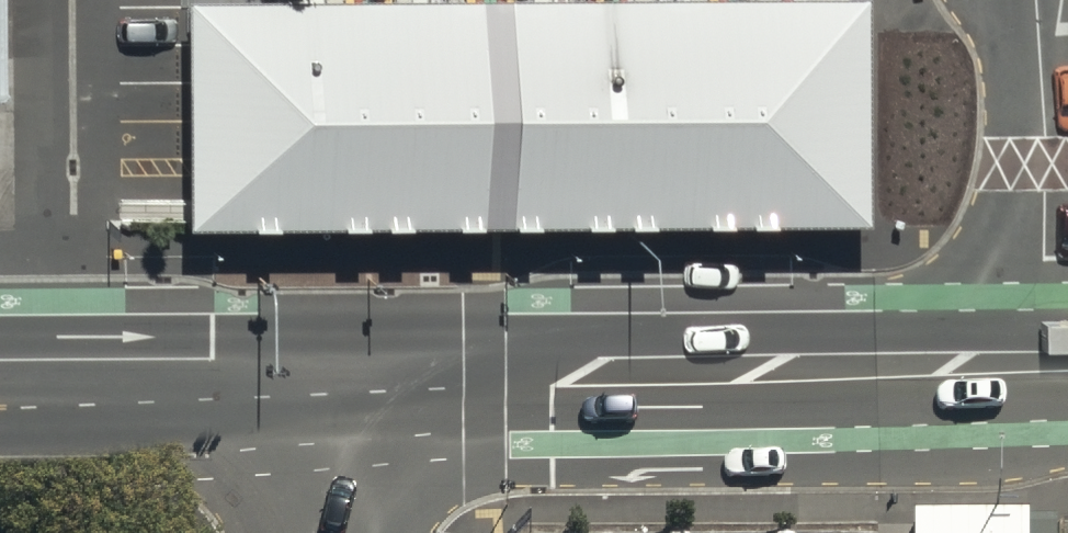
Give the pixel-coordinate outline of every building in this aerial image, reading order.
[(186,221),(864,216),(862,0),(185,0),(186,221)]
